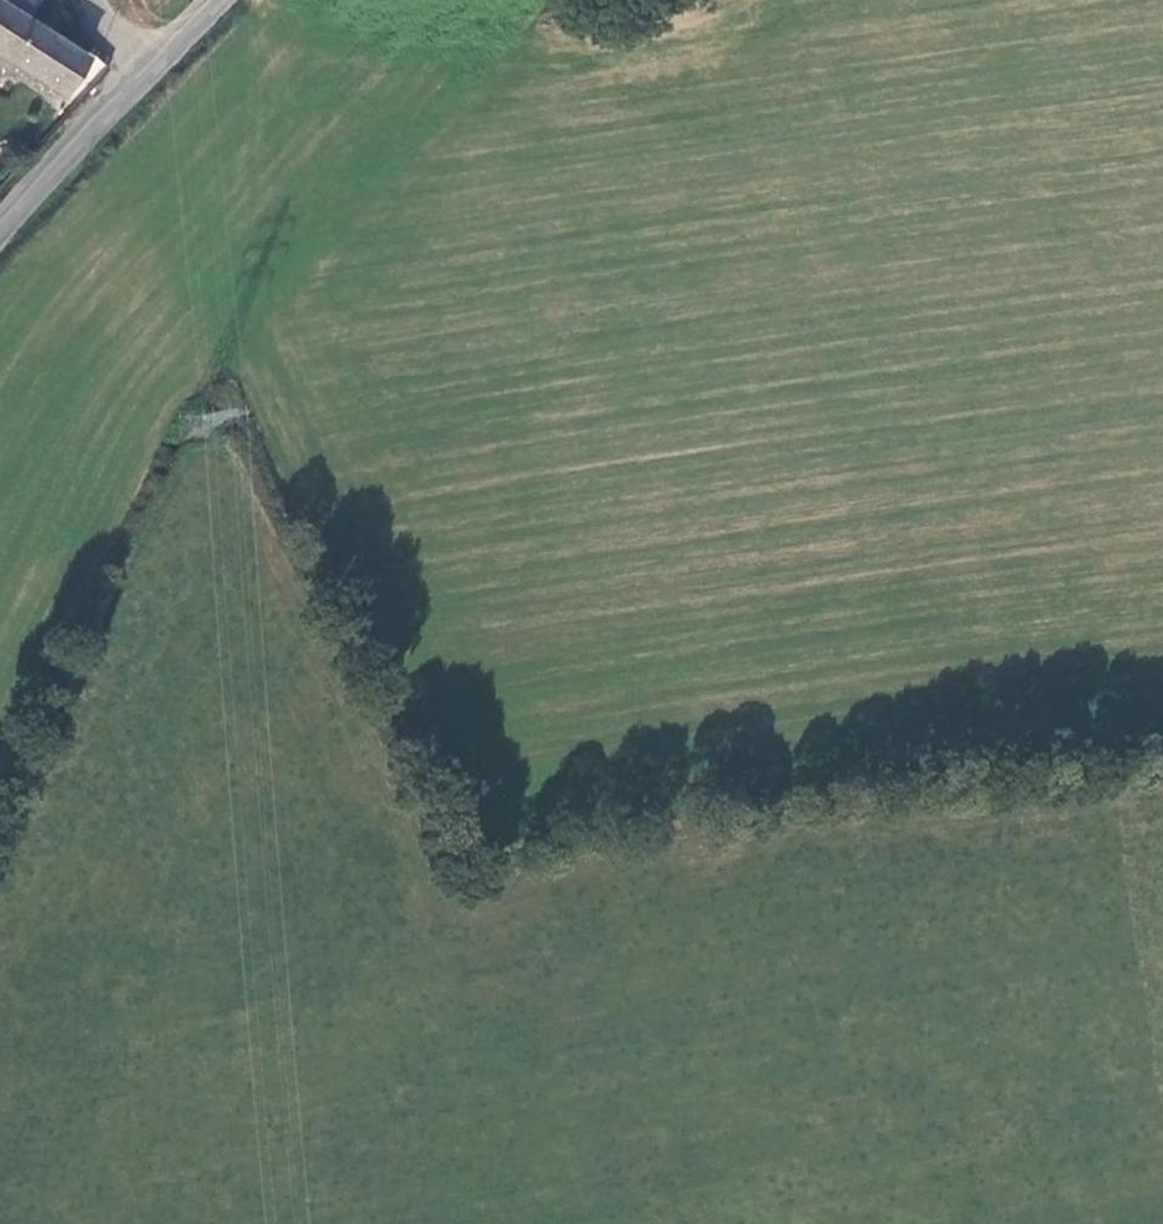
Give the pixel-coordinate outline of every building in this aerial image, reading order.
[(32,0),(0,0),(0,70),(55,105),(79,67),(16,26),(32,0)]
